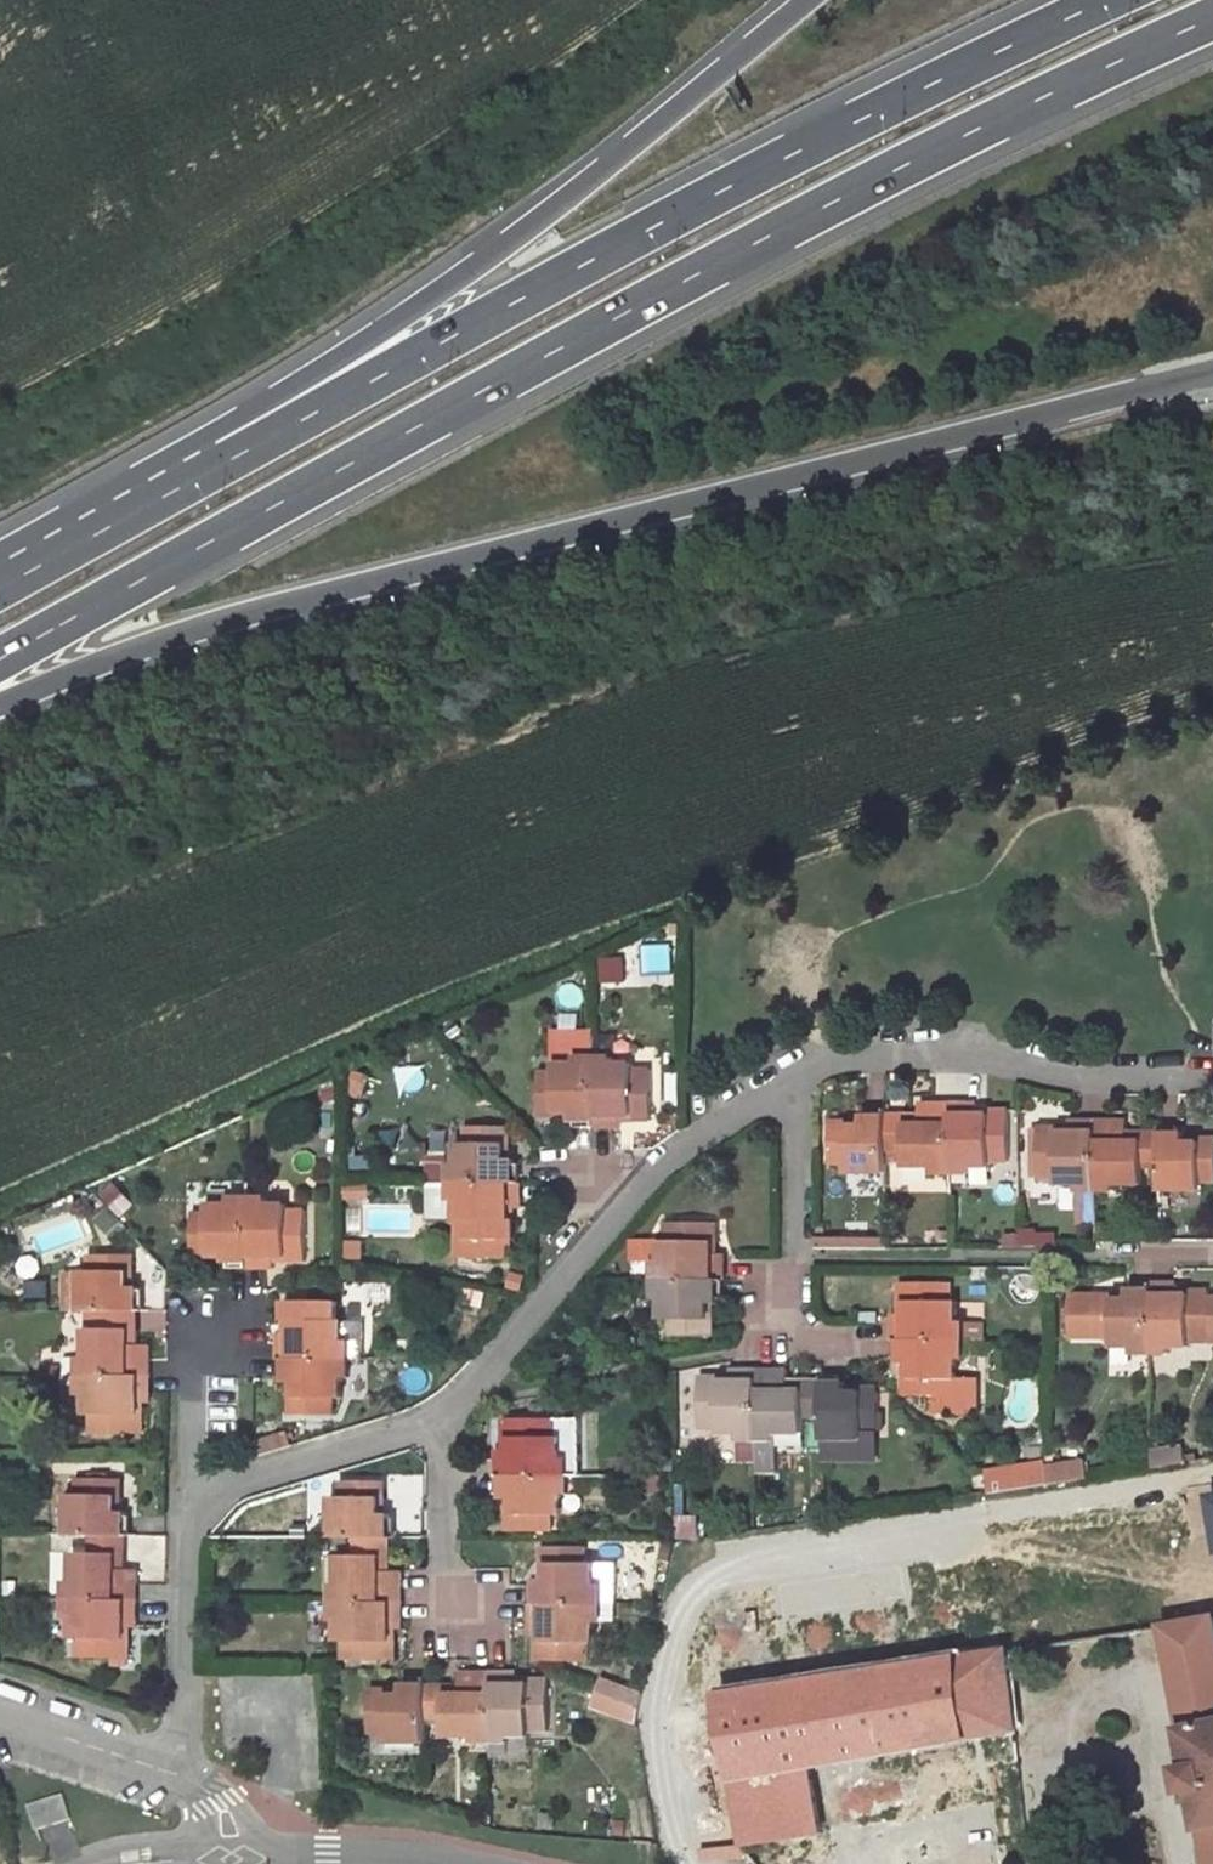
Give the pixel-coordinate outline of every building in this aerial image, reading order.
[(572,1120),(595,1119),(595,1063),(596,1034),(558,1034),(558,1063),(556,1063),(556,1071),(541,1072),(540,1111),(571,1111),(572,1120)] [(634,1069),(634,1063),(595,1063),(595,1119),(595,1127),(621,1128),(621,1121),(621,1115),(632,1115),(632,1121),(653,1120),(652,1069),(634,1069)] [(952,1167),(953,1103),(922,1104),(922,1115),(887,1115),(887,1152),(906,1152),(905,1167),(952,1167)] [(1009,1162),(1009,1110),(990,1109),(990,1116),(979,1115),(979,1109),(979,1103),(953,1103),(952,1167),(991,1166),(992,1162),(1009,1162)] [(887,1152),(887,1115),(865,1115),(864,1124),(831,1124),(832,1163),(847,1163),(848,1173),(886,1173),(887,1152)] [(1095,1184),(1095,1120),(1069,1119),(1069,1126),(1069,1132),(1057,1132),(1057,1127),(1039,1127),(1039,1177),(1055,1177),(1055,1184),(1095,1184)] [(1126,1120),(1095,1120),(1095,1184),(1142,1184),(1142,1169),(1142,1142),(1127,1141),(1127,1133),(1126,1120)] [(504,1127),(468,1127),(467,1143),(458,1143),(458,1182),(515,1182),(516,1158),(505,1158),(504,1127)] [(1161,1133),(1127,1133),(1127,1141),(1142,1142),(1142,1169),(1161,1169),(1161,1133)] [(1161,1133),(1161,1169),(1161,1190),(1199,1191),(1200,1182),(1212,1181),(1212,1142),(1183,1142),(1183,1134),(1161,1133)] [(450,1182),(449,1256),(468,1256),(468,1239),(464,1239),(464,1220),(457,1220),(458,1182),(450,1182)] [(464,1220),(464,1239),(468,1239),(468,1256),(512,1256),(513,1239),(513,1219),(509,1219),(509,1207),(521,1207),(521,1182),(515,1182),(458,1182),(457,1220),(464,1220)] [(288,1211),(288,1204),(249,1205),(249,1261),(249,1269),(275,1269),(275,1263),(275,1257),(288,1257),(288,1263),(305,1263),(305,1211),(288,1211)] [(211,1214),(194,1214),(194,1251),(227,1252),(227,1261),(249,1261),(249,1205),(211,1206),(211,1214)] [(513,1219),(513,1239),(521,1239),(521,1207),(509,1207),(509,1219),(513,1219)] [(718,1281),(725,1281),(725,1253),(719,1254),(713,1254),(713,1242),(718,1242),(718,1223),(668,1223),(667,1242),(633,1242),(633,1268),(661,1269),(661,1281),(718,1281)] [(128,1255),(90,1256),(90,1272),(81,1273),(81,1274),(65,1273),(65,1311),(102,1311),(139,1311),(139,1287),(129,1286),(128,1255)] [(718,1303),(718,1281),(661,1281),(662,1318),(670,1319),(670,1335),(709,1335),(708,1304),(718,1303)] [(951,1301),(952,1283),(900,1284),(900,1302),(905,1302),(905,1314),(900,1314),(893,1314),(894,1342),(900,1342),(957,1342),(957,1302),(951,1301)] [(1208,1289),(1188,1289),(1188,1295),(1177,1294),(1177,1289),(1177,1283),(1151,1283),(1151,1290),(1151,1347),(1189,1347),(1189,1342),(1208,1341),(1208,1334),(1212,1334),(1212,1296),(1208,1296),(1208,1289)] [(1151,1347),(1151,1290),(1128,1290),(1128,1299),(1070,1300),(1071,1338),(1112,1338),(1112,1347),(1151,1347)] [(338,1302),(287,1302),(287,1321),(291,1321),(291,1332),(287,1332),(279,1332),(280,1359),(287,1359),(343,1359),(364,1359),(364,1321),(337,1321),(338,1302)] [(139,1311),(102,1311),(101,1329),(130,1328),(129,1345),(139,1345),(139,1311)] [(101,1329),(86,1329),(87,1376),(150,1377),(151,1345),(139,1345),(129,1345),(130,1328),(101,1329)] [(910,1363),(910,1394),(941,1395),(941,1416),(978,1416),(979,1383),(958,1382),(957,1342),(900,1342),(901,1363),(910,1363)] [(343,1359),(287,1359),(288,1381),(295,1382),(295,1414),(334,1414),(333,1399),(343,1398),(343,1359)] [(788,1369),(757,1370),(757,1433),(804,1433),(804,1418),(821,1419),(820,1381),(788,1381),(788,1369)] [(757,1370),(731,1370),(731,1376),(731,1381),(719,1381),(719,1376),(701,1376),(701,1427),(717,1427),(717,1432),(757,1433),(757,1370)] [(150,1377),(87,1376),(87,1415),(92,1416),(91,1434),(144,1434),(144,1415),(138,1415),(138,1403),(144,1403),(150,1403),(150,1377)] [(845,1391),(845,1381),(820,1381),(821,1419),(821,1439),(861,1439),(861,1430),(877,1430),(878,1392),(845,1391)] [(497,1449),(496,1475),(504,1475),(561,1476),(580,1476),(580,1420),(503,1420),(503,1436),(508,1437),(509,1449),(503,1449),(497,1449)] [(1069,1467),(1071,1482),(1087,1480),(1084,1461),(1068,1464),(1069,1467)] [(988,1495),(1045,1486),(1045,1470),(1045,1465),(985,1474),(988,1495)] [(1045,1470),(1045,1486),(1071,1482),(1069,1467),(1045,1470)] [(561,1516),(561,1476),(504,1475),(504,1499),(513,1500),(513,1531),(551,1531),(551,1515),(561,1516)] [(117,1480),(78,1480),(79,1497),(69,1496),(69,1535),(90,1536),(125,1536),(125,1513),(118,1513),(117,1480)] [(381,1515),(380,1482),(342,1481),(342,1499),(333,1500),(333,1538),(354,1538),(390,1538),(389,1515),(381,1515)] [(125,1536),(90,1536),(90,1554),(117,1553),(117,1569),(126,1569),(125,1536)] [(339,1603),(402,1603),(402,1572),(390,1572),(390,1538),(354,1538),(354,1557),(339,1557),(339,1603)] [(585,1564),(585,1548),(546,1550),(546,1579),(537,1580),(537,1603),(594,1603),(594,1564),(585,1564)] [(90,1554),(76,1554),(75,1601),(137,1601),(138,1569),(126,1569),(117,1569),(117,1553),(90,1554)] [(137,1601),(75,1601),(75,1639),(80,1640),(80,1657),(131,1658),(132,1639),(126,1639),(127,1626),(132,1626),(137,1627),(137,1601)] [(402,1630),(402,1603),(339,1603),(339,1643),(345,1643),(346,1660),(395,1660),(395,1641),(390,1642),(390,1630),(396,1630),(402,1630)] [(593,1642),(594,1603),(537,1603),(529,1603),(530,1630),(536,1630),(542,1630),(542,1641),(536,1641),(536,1660),(589,1661),(588,1642),(593,1642)] [(1164,1626),(1190,1767),(1181,1769),(1185,1795),(1195,1794),(1208,1863),(1212,1863),(1212,1618),(1164,1626)] [(1018,1731),(1008,1651),(721,1696),(746,1846),(820,1834),(810,1769),(1018,1731)] [(547,1731),(547,1680),(529,1680),(529,1687),(517,1687),(517,1680),(517,1673),(491,1674),(490,1738),(530,1737),(530,1732),(547,1731)] [(490,1738),(491,1674),(460,1674),(460,1685),(460,1695),(445,1695),(445,1722),(445,1739),(490,1738)] [(611,1698),(615,1685),(601,1680),(597,1692),(611,1698)] [(460,1695),(460,1685),(426,1686),(426,1723),(445,1722),(445,1695),(460,1695)] [(641,1694),(615,1685),(611,1698),(638,1708),(641,1694)] [(386,1744),(426,1744),(426,1723),(426,1686),(403,1687),(403,1695),(369,1695),(370,1733),(386,1734),(386,1744)] [(611,1698),(597,1692),(592,1705),(606,1711),(611,1698)] [(638,1708),(611,1698),(606,1711),(635,1721),(638,1708)] [(71,1818),(63,1795),(31,1806),(37,1829),(71,1818)]
